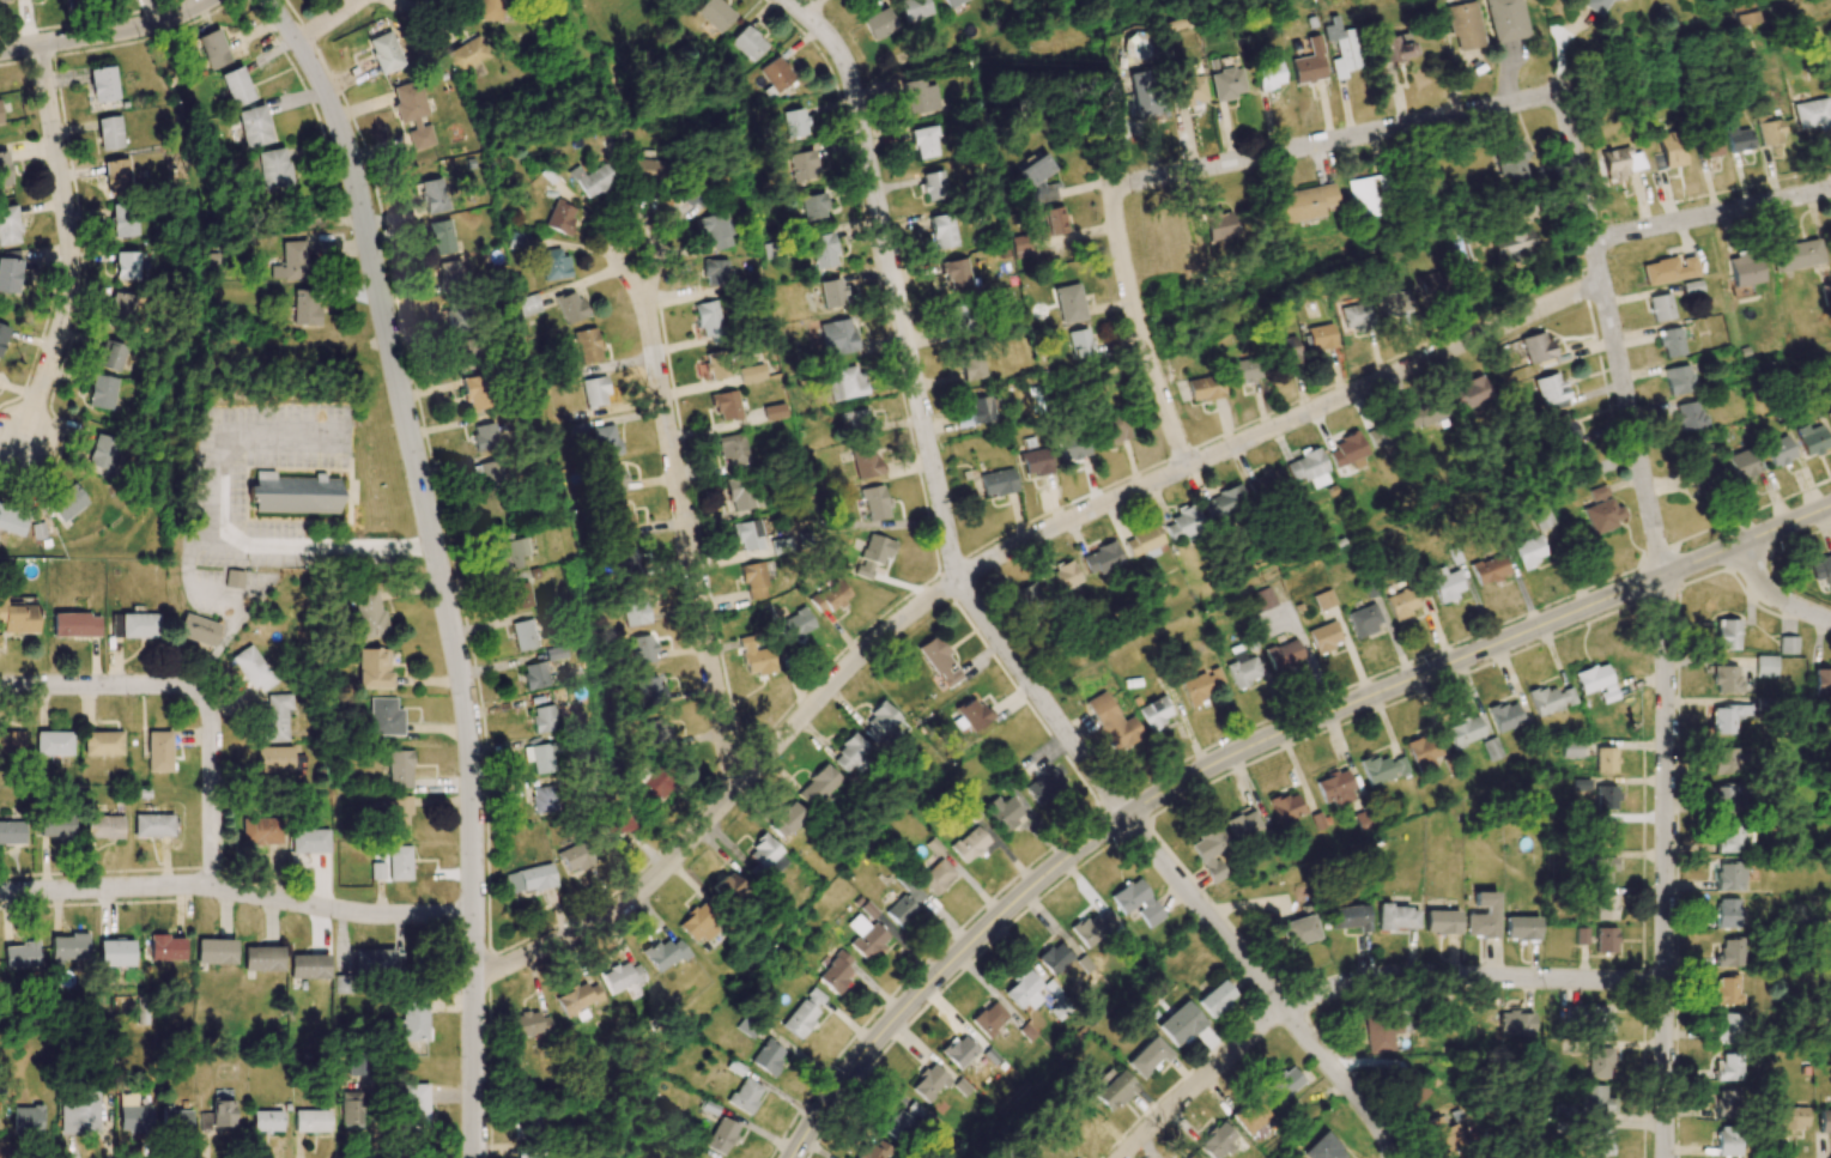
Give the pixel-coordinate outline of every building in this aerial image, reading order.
[(503,0),(479,0),(477,19),(500,21),(503,0)] [(717,34),(735,16),(719,0),(705,0),(694,11),(717,34)] [(927,0),(897,0),(905,22),(932,13),(927,0)] [(965,0),(944,0),(950,9),(965,0)] [(1528,36),(1520,0),(1486,0),(1496,43),(1528,36)] [(1592,11),(1608,9),(1607,0),(1591,0),(1592,11)] [(1736,26),(1757,24),(1753,0),(1738,0),(1732,1),(1736,26)] [(1447,6),(1455,51),(1484,46),(1475,1),(1447,6)] [(896,29),(887,7),(862,18),(871,40),(896,29)] [(1332,80),(1344,78),(1342,71),(1360,68),(1352,27),(1338,30),(1335,15),(1327,17),(1328,24),(1320,26),(1323,42),(1332,40),(1336,58),(1328,59),(1332,80)] [(729,42),(751,62),(767,44),(745,24),(729,42)] [(196,37),(210,71),(232,62),(217,28),(196,37)] [(378,74),(402,66),(390,31),(367,39),(378,74)] [(1413,56),(1409,32),(1377,39),(1382,66),(1405,61),(1404,58),(1413,56)] [(445,52),(455,74),(489,57),(478,35),(445,52)] [(1324,78),(1315,35),(1304,37),(1308,55),(1287,59),(1292,84),(1324,78)] [(759,70),(777,93),(795,79),(777,55),(759,70)] [(1256,91),(1282,85),(1277,61),(1251,67),(1256,91)] [(118,100),(115,66),(88,68),(92,102),(118,100)] [(254,100),(242,66),(220,74),(232,108),(254,100)] [(1239,67),(1207,73),(1213,102),(1234,98),(1233,93),(1244,91),(1239,67)] [(1128,73),(1137,121),(1165,115),(1156,68),(1128,73)] [(1205,103),(1202,75),(1172,78),(1175,106),(1205,103)] [(925,86),(924,79),(902,82),(906,114),(939,110),(936,84),(925,86)] [(435,144),(429,124),(421,126),(418,118),(428,115),(417,80),(390,88),(401,123),(411,120),(413,129),(407,131),(413,150),(435,144)] [(1799,129),(1817,125),(1819,133),(1830,130),(1830,118),(1827,97),(1794,104),(1799,129)] [(274,141),(262,104),(235,112),(246,149),(274,141)] [(809,135),(804,108),(782,112),(787,139),(809,135)] [(101,151),(124,147),(119,115),(96,119),(101,151)] [(1781,119),(1771,120),(1770,115),(1757,117),(1761,147),(1784,144),(1781,119)] [(911,129),(917,159),(940,155),(934,125),(911,129)] [(1727,131),(1731,153),(1754,148),(1750,126),(1727,131)] [(1665,169),(1686,164),(1677,130),(1656,136),(1665,169)] [(1699,160),(1723,154),(1718,134),(1694,139),(1699,160)] [(1529,180),(1519,143),(1493,149),(1503,186),(1529,180)] [(1631,153),(1630,147),(1603,151),(1607,183),(1626,181),(1625,172),(1644,169),(1642,152),(1631,153)] [(290,185),(286,148),(257,151),(262,188),(290,185)] [(818,177),(811,149),(788,155),(795,183),(818,177)] [(11,185),(7,151),(0,152),(0,186),(11,185)] [(1056,194),(1051,187),(1046,190),(1040,180),(1055,170),(1045,153),(1013,173),(1035,208),(1056,194)] [(103,162),(107,194),(133,190),(129,158),(103,162)] [(635,180),(655,182),(657,160),(636,159),(635,180)] [(615,183),(604,163),(583,175),(577,165),(569,170),(585,200),(615,183)] [(948,196),(942,170),(921,175),(927,201),(948,196)] [(1345,180),(1352,219),(1385,213),(1379,175),(1345,180)] [(445,212),(441,178),(420,181),(424,214),(445,212)] [(709,192),(688,179),(675,200),(695,213),(709,192)] [(1321,207),(1336,205),(1333,185),(1276,192),(1281,223),(1322,217),(1321,207)] [(805,221),(826,219),(824,193),(802,196),(805,221)] [(577,209),(555,200),(544,226),(567,235),(577,209)] [(15,205),(0,207),(0,246),(22,242),(15,205)] [(1047,236),(1067,232),(1062,206),(1042,210),(1047,236)] [(137,208),(111,211),(115,238),(140,235),(137,208)] [(1234,236),(1228,209),(1201,214),(1207,241),(1234,236)] [(711,243),(714,250),(731,245),(721,210),(694,219),(702,245),(711,243)] [(930,216),(934,249),(957,246),(953,213),(930,216)] [(453,252),(450,220),(428,223),(432,255),(453,252)] [(1515,254),(1535,250),(1531,229),(1493,235),(1499,265),(1517,262),(1515,254)] [(506,249),(529,252),(532,235),(509,232),(506,249)] [(838,265),(830,232),(808,237),(816,270),(838,265)] [(1774,271),(1822,265),(1819,240),(1770,246),(1774,271)] [(270,280),(306,278),(305,241),(281,241),(282,265),(269,266),(270,280)] [(543,280),(568,278),(565,248),(540,250),(543,280)] [(18,293),(20,251),(0,250),(0,292),(18,293)] [(140,252),(117,252),(116,279),(140,280),(140,252)] [(1751,294),(1750,284),(1761,283),(1757,254),(1729,258),(1734,296),(1751,294)] [(1641,264),(1646,286),(1697,275),(1693,256),(1678,259),(1677,257),(1641,264)] [(945,294),(971,289),(965,258),(939,263),(945,294)] [(436,263),(440,288),(462,285),(457,259),(436,263)] [(704,284),(726,284),(726,259),(703,260),(704,284)] [(1444,297),(1441,273),(1417,275),(1420,300),(1444,297)] [(822,307),(844,305),(841,279),(819,281),(822,307)] [(1052,289),(1061,324),(1086,318),(1077,283),(1052,289)] [(292,324),(319,325),(320,290),(293,289),(292,324)] [(565,325),(587,315),(576,289),(554,298),(565,325)] [(1387,318),(1411,315),(1409,291),(1384,293),(1387,318)] [(137,295),(114,293),(111,320),(134,323),(137,295)] [(1653,322),(1674,318),(1669,293),(1649,297),(1653,322)] [(518,298),(522,316),(540,312),(536,294),(518,298)] [(695,304),(699,337),(721,334),(717,301),(695,304)] [(951,327),(970,328),(971,303),(952,302),(951,327)] [(1341,306),(1344,331),(1374,328),(1371,303),(1341,306)] [(445,336),(470,334),(469,304),(443,305),(445,336)] [(857,350),(849,317),(818,324),(826,357),(857,350)] [(1308,327),(1311,351),(1336,347),(1333,323),(1308,327)] [(9,328),(0,325),(0,354),(9,328)] [(1684,354),(1678,327),(1657,331),(1663,359),(1684,354)] [(574,331),(578,363),(600,361),(596,328),(574,331)] [(1091,355),(1086,328),(1066,332),(1071,358),(1091,355)] [(1521,337),(1527,364),(1538,361),(1539,367),(1554,364),(1547,331),(1521,337)] [(1299,363),(1296,336),(1277,339),(1281,365),(1299,363)] [(94,364),(118,373),(127,348),(104,339),(94,364)] [(449,345),(456,372),(480,366),(472,339),(449,345)] [(726,350),(706,353),(710,380),(730,377),(726,350)] [(986,377),(982,355),(960,359),(963,381),(986,377)] [(1229,363),(1232,383),(1260,378),(1256,359),(1229,363)] [(738,367),(740,383),(765,380),(763,364),(738,367)] [(1669,396),(1695,390),(1689,364),(1663,370),(1669,396)] [(831,401),(865,394),(859,365),(825,372),(831,401)] [(1553,410),(1569,405),(1559,372),(1533,380),(1541,405),(1551,403),(1553,410)] [(1224,396),(1219,373),(1187,381),(1192,403),(1224,396)] [(117,377),(92,375),(89,407),(114,409),(117,377)] [(486,408),(482,375),(461,378),(465,410),(486,408)] [(586,408),(610,405),(605,376),(582,380),(586,408)] [(1448,387),(1455,411),(1490,400),(1483,377),(1448,387)] [(716,421),(740,418),(737,391),(713,393),(716,421)] [(993,422),(991,396),(969,398),(970,416),(957,417),(957,425),(993,422)] [(1410,430),(1450,416),(1443,396),(1403,409),(1410,430)] [(1677,430),(1706,428),(1704,411),(1697,412),(1696,402),(1675,404),(1677,430)] [(765,421),(785,416),(782,403),(762,408),(765,421)] [(840,413),(841,422),(846,421),(849,433),(873,428),(868,407),(840,413)] [(1558,447),(1578,440),(1568,411),(1548,419),(1558,447)] [(1110,444),(1131,437),(1124,412),(1102,418),(1110,444)] [(1364,430),(1373,450),(1406,436),(1397,416),(1364,430)] [(606,456),(620,454),(615,424),(605,425),(604,421),(593,422),(597,449),(605,448),(606,456)] [(474,451),(496,447),(492,422),(470,426),(474,451)] [(1806,457),(1830,447),(1822,424),(1809,429),(1807,425),(1795,429),(1806,457)] [(724,467),(749,461),(742,432),(718,437),(724,467)] [(1360,456),(1365,455),(1358,432),(1332,440),(1335,449),(1328,452),(1333,468),(1350,463),(1351,469),(1362,465),(1360,456)] [(114,470),(120,439),(94,434),(88,465),(114,470)] [(1089,456),(1085,435),(1059,441),(1063,461),(1089,456)] [(1795,458),(1787,435),(1764,443),(1772,467),(1795,458)] [(1026,477),(1052,470),(1046,447),(1020,454),(1026,477)] [(1764,472),(1758,448),(1728,455),(1733,479),(1764,472)] [(880,475),(877,449),(854,452),(857,478),(880,475)] [(1310,488),(1327,482),(1323,472),(1326,471),(1318,449),(1284,461),(1292,482),(1306,477),(1310,488)] [(470,465),(475,493),(502,489),(498,460),(470,465)] [(1695,495),(1721,485),(1712,463),(1686,474),(1695,495)] [(604,467),(607,495),(625,493),(622,465),(604,467)] [(979,474),(983,496),(1016,490),(1012,468),(979,474)] [(1247,477),(1253,500),(1286,492),(1280,469),(1247,477)] [(338,513),(339,478),(324,478),(324,473),(313,473),(313,478),(275,477),(275,471),(254,471),(254,485),(247,485),(247,500),(254,500),(254,511),(338,513)] [(753,507),(745,475),(724,481),(732,512),(753,507)] [(62,523),(89,501),(74,483),(48,505),(62,523)] [(1199,501),(1209,523),(1248,506),(1238,484),(1199,501)] [(1589,490),(1593,504),(1583,508),(1592,534),(1617,526),(1615,520),(1625,516),(1622,505),(1615,507),(1611,496),(1610,496),(1606,484),(1589,490)] [(889,518),(884,485),(862,488),(867,521),(889,518)] [(1162,524),(1170,542),(1183,536),(1185,541),(1205,533),(1192,502),(1175,509),(1178,517),(1162,524)] [(608,505),(610,538),(632,537),(631,504),(608,505)] [(23,536),(29,515),(0,506),(0,530),(23,536)] [(1538,530),(1555,524),(1548,506),(1531,512),(1538,530)] [(733,542),(741,541),(742,551),(762,548),(758,520),(731,523),(733,542)] [(35,540),(46,539),(44,523),(33,524),(35,540)] [(1128,555),(1162,545),(1157,527),(1123,537),(1128,555)] [(520,567),(518,556),(527,555),(524,537),(510,539),(509,531),(492,534),(499,571),(520,567)] [(854,575),(870,578),(874,559),(890,562),(894,540),(867,534),(861,566),(856,565),(854,575)] [(1521,567),(1547,558),(1539,535),(1512,544),(1521,567)] [(1087,576),(1122,565),(1115,542),(1080,553),(1087,576)] [(637,577),(634,552),(611,555),(614,579),(637,577)] [(1471,564),(1477,585),(1509,575),(1502,554),(1471,564)] [(1808,562),(1814,580),(1824,577),(1827,585),(1830,584),(1830,555),(1808,562)] [(1058,605),(1081,593),(1077,584),(1081,581),(1070,560),(1043,574),(1058,605)] [(766,597),(762,562),(742,564),(745,599),(766,597)] [(1446,573),(1444,566),(1430,570),(1439,601),(1465,594),(1458,570),(1446,573)] [(224,587),(242,588),(242,570),(225,570),(224,587)] [(809,600),(819,612),(827,606),(831,611),(852,597),(839,578),(809,600)] [(1412,618),(1408,606),(1429,598),(1422,578),(1383,592),(1395,624),(1412,618)] [(532,606),(526,581),(501,587),(507,611),(532,606)] [(1011,592),(1020,615),(1043,605),(1034,583),(1011,592)] [(1251,593),(1258,612),(1277,605),(1270,586),(1251,593)] [(1319,611),(1337,604),(1331,589),(1313,595),(1319,611)] [(358,639),(384,636),(380,591),(354,593),(358,639)] [(649,623),(644,595),(622,598),(627,627),(649,623)] [(3,606),(3,596),(0,596),(0,633),(38,633),(37,605),(3,606)] [(1383,626),(1374,603),(1347,613),(1355,636),(1383,626)] [(784,641),(814,631),(807,609),(776,620),(784,641)] [(212,647),(219,624),(183,613),(175,635),(212,647)] [(53,614),(53,637),(100,636),(99,614),(53,614)] [(159,614),(111,614),(111,637),(159,638),(159,614)] [(511,623),(516,651),(536,647),(531,619),(511,623)] [(1739,650),(1739,619),(1716,619),(1716,650),(1739,650)] [(1343,643),(1334,620),(1307,631),(1316,653),(1343,643)] [(657,661),(652,634),(630,638),(635,665),(657,661)] [(775,671),(771,648),(754,650),(752,635),(740,637),(745,676),(775,671)] [(962,677),(954,666),(955,665),(935,635),(918,647),(946,688),(962,677)] [(1779,653),(1798,653),(1798,636),(1779,636),(1779,653)] [(1273,672),(1304,659),(1295,638),(1264,650),(1273,672)] [(261,693),(275,683),(250,644),(230,657),(251,690),(257,686),(261,693)] [(357,687),(388,688),(389,649),(358,649),(357,687)] [(1234,661),(1225,665),(1234,688),(1263,677),(1254,656),(1245,660),(1241,649),(1231,653),(1234,661)] [(1756,677),(1777,677),(1777,656),(1756,656),(1756,677)] [(547,687),(545,662),(522,664),(525,689),(547,687)] [(1573,673),(1582,696),(1598,690),(1603,704),(1618,698),(1604,662),(1573,673)] [(1188,704),(1227,688),(1218,666),(1205,672),(1179,683),(1188,704)] [(1740,666),(1713,666),(1714,693),(1741,693),(1740,666)] [(1814,669),(1814,697),(1830,696),(1830,669),(1814,669)] [(664,703),(662,677),(637,679),(640,705),(664,703)] [(1528,693),(1536,717),(1562,709),(1554,685),(1528,693)] [(1576,701),(1572,687),(1558,692),(1562,706),(1576,701)] [(1086,702),(1116,751),(1143,735),(1131,716),(1122,721),(1104,691),(1086,702)] [(955,709),(971,732),(991,718),(976,695),(955,709)] [(291,696),(261,696),(262,742),(287,741),(286,709),(292,709),(291,696)] [(1138,707),(1147,729),(1173,719),(1163,696),(1138,707)] [(368,735),(401,735),(401,709),(394,709),(394,698),(369,698),(368,735)] [(1488,710),(1497,733),(1523,723),(1514,699),(1488,710)] [(903,722),(884,702),(862,721),(881,742),(903,722)] [(536,733),(557,729),(553,705),(531,709),(536,733)] [(1712,735),(1735,733),(1735,715),(1750,714),(1750,705),(1710,707),(1712,735)] [(1453,748),(1485,736),(1476,715),(1445,727),(1453,748)] [(666,727),(663,719),(642,725),(650,754),(676,746),(671,726),(666,727)] [(0,731),(0,755),(24,755),(24,731),(0,731)] [(122,731),(83,731),(84,756),(122,755),(122,731)] [(171,771),(170,731),(147,732),(148,772),(171,771)] [(35,732),(36,755),(50,755),(50,762),(60,762),(60,755),(72,755),(72,732),(35,732)] [(1435,765),(1433,758),(1441,755),(1433,732),(1405,742),(1416,773),(1435,765)] [(830,757),(849,777),(874,755),(855,734),(830,757)] [(1503,756),(1494,736),(1481,742),(1489,762),(1503,756)] [(534,773),(554,770),(551,754),(559,753),(557,741),(522,747),(525,762),(532,761),(534,773)] [(1581,741),(1562,741),(1561,758),(1581,758),(1581,741)] [(292,773),(292,746),(256,747),(257,773),(292,773)] [(1596,748),(1596,773),(1616,773),(1617,748),(1596,748)] [(1712,749),(1713,774),(1743,773),(1742,749),(1712,749)] [(411,788),(411,750),(388,751),(388,788),(411,788)] [(1385,754),(1360,763),(1369,786),(1394,777),(1385,754)] [(1408,771),(1403,756),(1390,761),(1395,775),(1408,771)] [(840,780),(825,764),(795,792),(810,808),(840,780)] [(654,804),(674,783),(657,767),(637,789),(654,804)] [(1024,787),(1037,805),(1064,784),(1051,767),(1024,787)] [(1356,800),(1346,770),(1315,779),(1323,803),(1333,800),(1335,807),(1356,800)] [(557,809),(553,784),(530,789),(534,814),(557,809)] [(1737,784),(1709,785),(1710,813),(1738,812),(1737,784)] [(1596,810),(1618,810),(1618,786),(1595,786),(1596,810)] [(1295,790),(1269,801),(1279,824),(1305,813),(1295,790)] [(407,813),(411,813),(411,796),(388,796),(388,839),(407,839),(407,813)] [(1010,796),(1001,802),(997,796),(984,805),(1002,832),(1024,817),(1010,796)] [(807,820),(796,803),(767,821),(778,838),(807,820)] [(1262,828),(1252,808),(1226,822),(1236,842),(1262,828)] [(611,840),(634,825),(624,810),(601,824),(611,840)] [(73,838),(73,814),(39,814),(39,839),(73,838)] [(172,815),(133,814),(133,836),(171,837),(172,815)] [(121,839),(122,816),(86,815),(85,838),(121,839)] [(243,818),(243,845),(281,845),(281,818),(243,818)] [(24,843),(24,820),(0,821),(0,844),(24,843)] [(1617,822),(1601,821),(1600,841),(1616,842),(1617,822)] [(950,845),(963,863),(990,843),(977,826),(950,845)] [(1716,853),(1744,852),(1743,826),(1720,826),(1721,842),(1716,842),(1716,853)] [(1229,849),(1220,828),(1191,840),(1210,884),(1226,877),(1217,854),(1229,849)] [(328,829),(291,830),(292,853),(329,853),(328,829)] [(789,860),(764,835),(745,853),(756,864),(752,867),(766,882),(789,860)] [(567,873),(593,862),(584,841),(558,852),(567,873)] [(411,846),(389,846),(389,881),(411,880),(411,846)] [(1610,883),(1610,871),(1616,871),(1615,857),(1592,858),(1593,883),(1610,883)] [(935,895),(957,875),(941,858),(919,878),(935,895)] [(1717,862),(1717,891),(1745,891),(1745,862),(1717,862)] [(384,863),(371,863),(371,879),(384,879),(384,863)] [(509,894),(555,886),(551,864),(505,873),(509,894)] [(732,905),(747,889),(728,871),(713,888),(732,905)] [(1149,928),(1165,917),(1137,877),(1110,896),(1123,916),(1135,908),(1149,928)] [(1474,892),(1474,907),(1485,906),(1486,914),(1466,915),(1467,937),(1497,937),(1496,892),(1474,892)] [(901,928),(918,909),(901,894),(884,913),(901,928)] [(1616,894),(1595,894),(1595,919),(1616,919),(1616,894)] [(1740,927),(1740,899),(1717,898),(1716,927),(1740,927)] [(697,946),(721,922),(701,901),(677,924),(697,946)] [(1370,931),(1366,904),(1329,909),(1331,929),(1359,926),(1359,932),(1370,931)] [(1378,929),(1418,930),(1418,907),(1379,906),(1378,929)] [(1123,930),(1113,910),(1097,919),(1094,914),(1072,926),(1086,950),(1123,930)] [(1458,911),(1425,911),(1425,934),(1458,934),(1458,911)] [(889,938),(874,922),(870,927),(857,913),(846,924),(857,935),(849,943),(865,961),(889,938)] [(1281,923),(1289,948),(1321,938),(1313,913),(1281,923)] [(1538,918),(1506,917),(1505,940),(1538,940),(1538,918)] [(1596,953),(1617,953),(1616,927),(1596,928),(1596,953)] [(1588,928),(1576,928),(1576,944),(1588,945),(1588,928)] [(87,935),(51,935),(50,959),(86,959),(87,935)] [(184,937),(150,936),(150,960),(184,960),(184,937)] [(688,952),(677,939),(666,947),(659,938),(641,951),(658,974),(688,952)] [(235,940),(197,939),(196,963),(234,964),(235,940)] [(1743,966),(1743,940),(1719,939),(1719,966),(1743,966)] [(99,966),(133,966),(132,940),(98,941),(99,966)] [(1037,958),(1053,976),(1073,958),(1057,940),(1037,958)] [(4,947),(5,968),(38,967),(37,941),(20,941),(21,946),(4,947)] [(281,947),(244,947),(244,971),(281,971),(281,947)] [(394,974),(394,949),(354,950),(355,974),(394,974)] [(837,996),(849,982),(842,976),(854,962),(841,950),(816,976),(837,996)] [(327,954),(290,955),(290,979),(328,979),(327,954)] [(644,979),(637,964),(628,968),(625,962),(602,972),(612,993),(644,979)] [(1035,991),(1042,985),(1028,970),(1004,992),(1023,1013),(1041,998),(1035,991)] [(1744,1004),(1744,994),(1739,994),(1739,976),(1717,976),(1717,1004),(1744,1004)] [(1196,1002),(1212,1019),(1236,996),(1221,979),(1196,1002)] [(595,984),(587,988),(584,982),(554,997),(565,1017),(603,998),(595,984)] [(799,1039),(819,1013),(814,1009),(825,996),(813,987),(782,1025),(799,1039)] [(427,1000),(400,1001),(401,1042),(428,1041),(427,1000)] [(987,1037),(1009,1016),(993,1000),(971,1020),(987,1037)] [(1205,1025),(1187,1000),(1156,1023),(1174,1048),(1205,1025)] [(1610,1035),(1610,1007),(1564,1006),(1564,1017),(1585,1018),(1585,1035),(1610,1035)] [(1395,1051),(1392,1034),(1411,1031),(1407,1010),(1363,1017),(1369,1055),(1395,1051)] [(548,1016),(538,1018),(537,1011),(509,1016),(513,1037),(551,1030),(548,1016)] [(1533,1012),(1498,1012),(1498,1037),(1533,1037),(1533,1012)] [(1716,1041),(1742,1042),(1743,1015),(1717,1015),(1716,1041)] [(941,1052),(958,1070),(978,1051),(961,1032),(941,1052)] [(1126,1062),(1142,1079),(1170,1052),(1154,1035),(1126,1062)] [(786,1051),(765,1038),(750,1064),(772,1076),(786,1051)] [(1612,1048),(1588,1047),(1588,1078),(1611,1078),(1612,1048)] [(1716,1081),(1744,1080),(1743,1053),(1723,1054),(1723,1061),(1715,1061),(1716,1081)] [(349,1075),(367,1075),(368,1060),(349,1059),(349,1075)] [(950,1079),(932,1063),(909,1087),(927,1103),(950,1079)] [(1265,1088),(1280,1104),(1304,1081),(1290,1065),(1265,1088)] [(1105,1086),(1094,1096),(1110,1113),(1139,1087),(1121,1068),(1114,1075),(1109,1069),(1098,1078),(1105,1086)] [(729,1105),(750,1114),(762,1086),(741,1077),(729,1105)] [(1409,1107),(1428,1091),(1416,1078),(1398,1095),(1409,1107)] [(427,1084),(403,1084),(404,1124),(428,1124),(427,1084)] [(1583,1113),(1612,1114),(1612,1097),(1605,1097),(1605,1085),(1583,1085),(1583,1113)] [(1717,1117),(1740,1117),(1739,1089),(1716,1090),(1717,1117)] [(361,1092),(341,1091),(340,1130),(360,1130),(361,1092)] [(98,1133),(97,1092),(73,1092),(73,1099),(59,1100),(60,1134),(98,1133)] [(136,1105),(136,1093),(117,1094),(119,1133),(150,1132),(149,1105),(136,1105)] [(1234,1118),(1249,1135),(1272,1115),(1257,1098),(1234,1118)] [(233,1128),(233,1101),(212,1101),(212,1113),(199,1113),(199,1128),(233,1128)] [(896,1107),(880,1128),(901,1144),(925,1111),(912,1101),(903,1112),(896,1107)] [(11,1106),(11,1133),(40,1134),(41,1107),(11,1106)] [(1807,1107),(1778,1107),(1777,1130),(1807,1131),(1807,1107)] [(190,1109),(162,1109),(161,1133),(190,1134),(190,1109)] [(327,1110),(294,1110),(294,1132),(327,1132),(327,1110)] [(1830,1134),(1830,1110),(1818,1111),(1819,1134),(1830,1134)] [(281,1111),(253,1111),(253,1132),(281,1133),(281,1111)] [(514,1136),(538,1136),(538,1113),(514,1113),(514,1136)] [(1454,1123),(1443,1127),(1439,1115),(1418,1123),(1431,1157),(1439,1157),(1463,1149),(1454,1123)] [(704,1146),(724,1156),(739,1126),(720,1116),(704,1146)] [(1238,1133),(1222,1119),(1198,1147),(1210,1157),(1222,1157),(1232,1147),(1228,1143),(1238,1133)] [(1611,1157),(1612,1127),(1593,1127),(1592,1156),(1611,1157)] [(1717,1156),(1739,1155),(1739,1127),(1716,1127),(1717,1156)] [(1321,1131),(1300,1154),(1304,1157),(1342,1157),(1346,1154),(1321,1131)] [(895,1149),(878,1140),(874,1147),(866,1142),(856,1157),(891,1157),(895,1149)]
